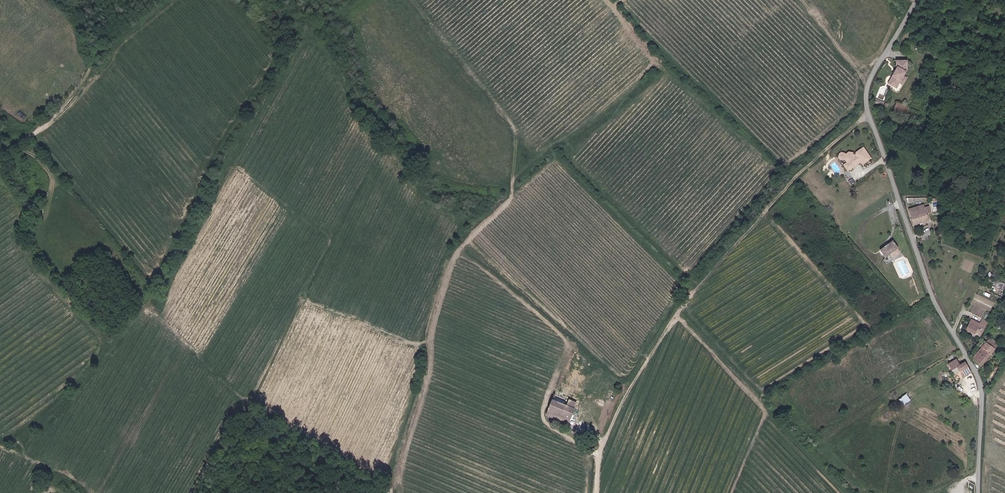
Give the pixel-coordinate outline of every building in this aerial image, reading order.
[(907,70),(907,60),(897,60),(896,67),(889,83),(899,87),(907,70)] [(905,113),(908,106),(896,101),(893,108),(905,113)] [(871,158),(863,147),(856,152),(856,154),(854,155),(852,152),(848,152),(845,154),(843,152),(841,152),(839,153),(839,155),(839,157),(840,159),(843,159),(845,158),(847,162),(844,164),(848,170),(853,166),(854,165),(861,161),(863,163),(871,158)] [(924,204),(909,209),(914,225),(930,220),(924,204)] [(891,254),(898,249),(893,241),(880,250),(885,258),(891,254)] [(966,329),(975,334),(978,327),(984,330),(988,321),(982,319),(980,324),(971,319),(966,329)] [(975,334),(980,336),(984,330),(978,327),(975,334)] [(981,365),(998,345),(996,344),(997,342),(990,337),(985,343),(983,342),(980,346),(982,347),(973,358),(981,365)] [(964,376),(971,372),(965,361),(960,364),(956,358),(948,363),(952,369),(957,366),(964,376)] [(906,393),(898,398),(902,405),(910,400),(906,393)] [(567,403),(552,398),(549,407),(546,414),(567,422),(576,401),(569,399),(567,403)]
